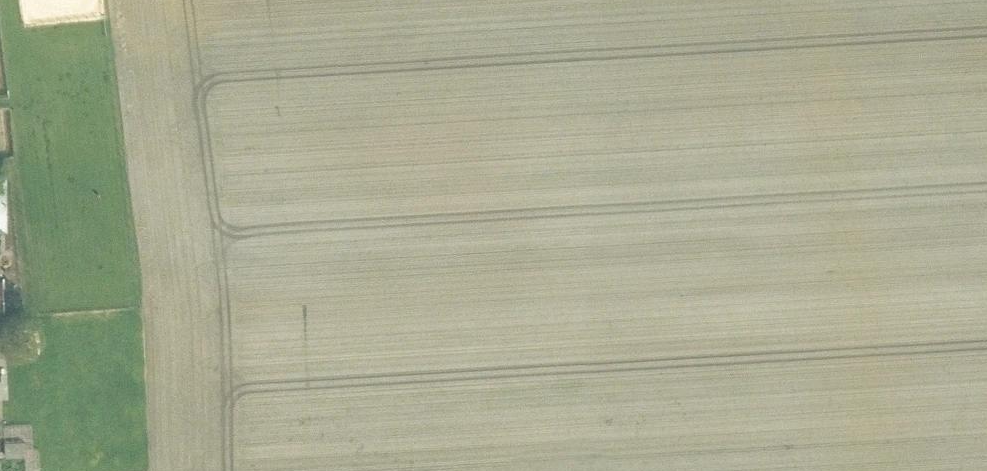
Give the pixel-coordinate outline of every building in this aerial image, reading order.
[(5,453),(25,453),(24,440),(4,441),(5,453)]
